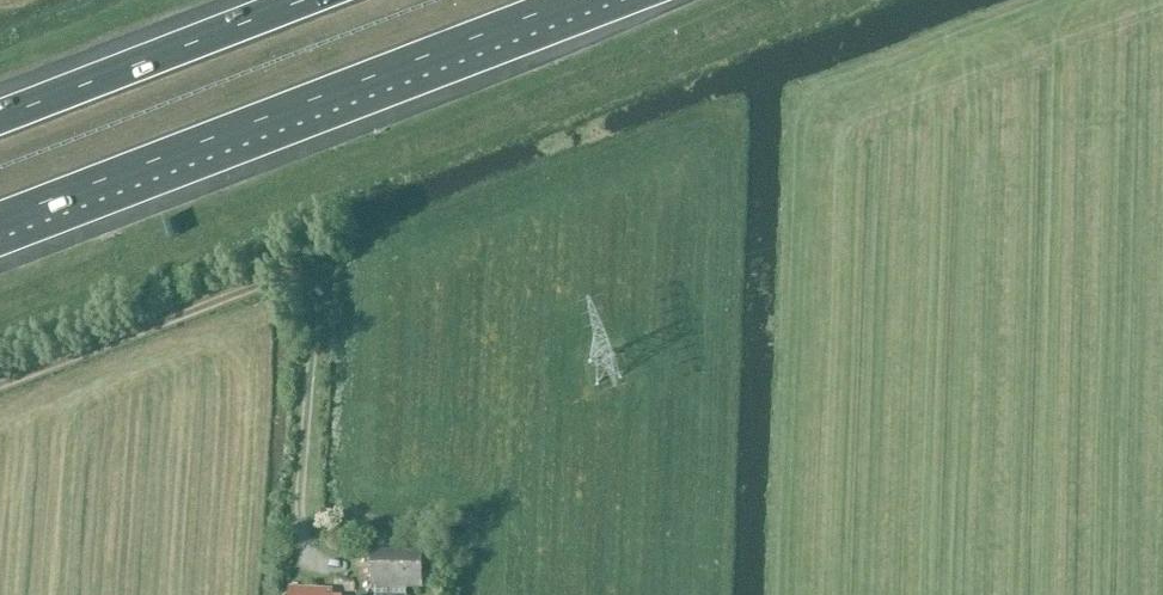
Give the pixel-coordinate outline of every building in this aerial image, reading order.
[(372,592),(375,592),(375,594),(407,594),(407,592),(423,592),(423,554),(372,554),(372,592)]
